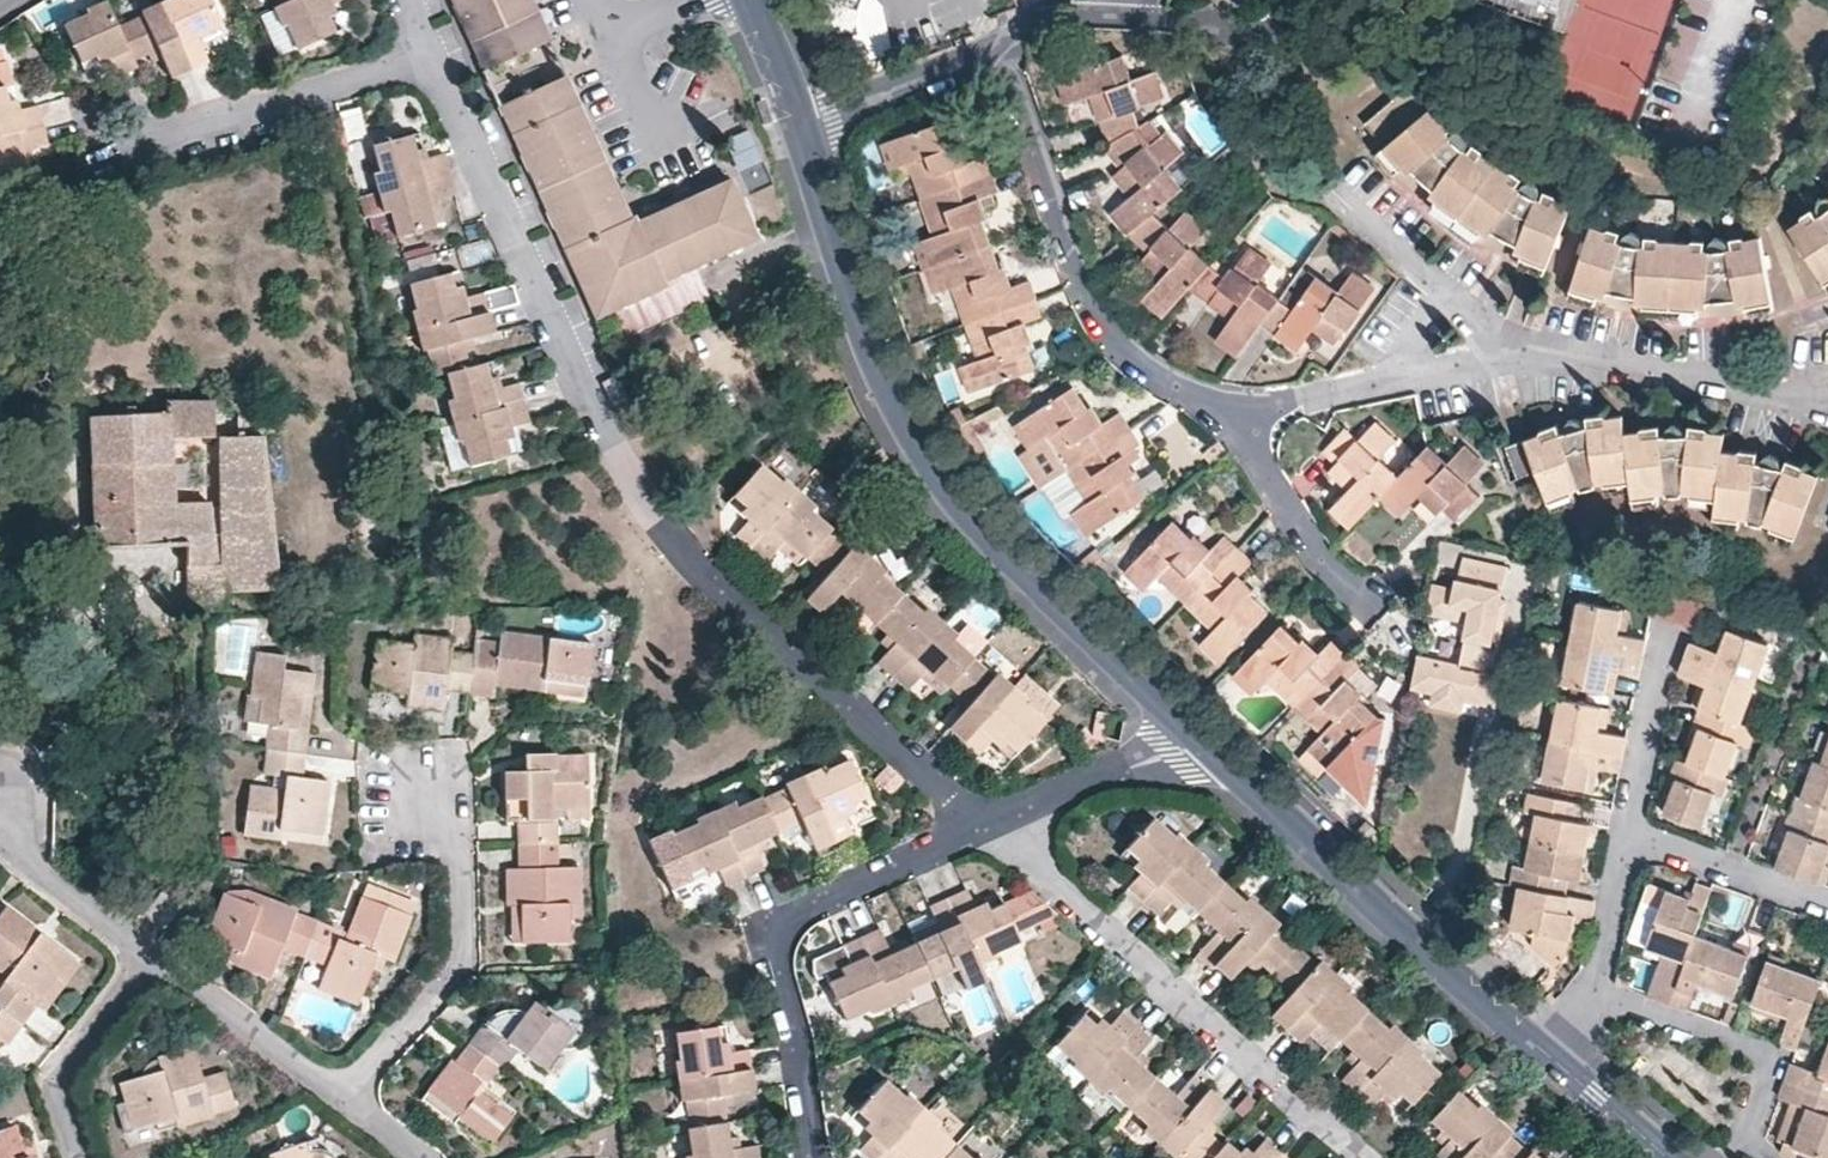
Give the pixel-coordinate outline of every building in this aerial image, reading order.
[(113,0),(105,0),(94,5),(95,9),(68,21),(82,55),(105,45),(109,53),(117,72),(140,62),(136,53),(124,25),(113,0)] [(193,66),(212,59),(206,44),(202,36),(226,25),(216,0),(171,0),(166,2),(193,66)] [(282,3),(279,5),(266,10),(282,51),(300,43),(301,45),(343,27),(333,2),(338,0),(290,0),(282,3)] [(343,27),(352,24),(347,12),(342,0),(338,0),(333,2),(343,27)] [(490,66),(549,41),(530,0),(461,0),(471,23),(490,66)] [(549,41),(557,38),(541,0),(530,0),(549,41)] [(831,0),(827,0),(824,7),(833,16),(847,22),(859,19),(862,11),(847,6),(831,0)] [(847,6),(862,11),(865,0),(850,0),(847,6)] [(1563,0),(1498,0),(1555,22),(1563,0)] [(147,15),(124,25),(136,53),(159,44),(163,53),(172,76),(193,66),(166,2),(145,11),(147,15)] [(847,22),(833,16),(824,7),(813,17),(821,26),(828,32),(835,34),(841,35),(851,36),(863,33),(859,19),(847,22)] [(230,32),(226,25),(202,36),(206,44),(213,40),(230,32)] [(43,120),(39,102),(22,105),(21,100),(19,95),(10,97),(7,81),(16,79),(11,55),(7,56),(5,44),(0,45),(0,131),(43,120)] [(159,44),(136,53),(140,62),(156,56),(163,53),(159,44)] [(102,56),(109,53),(105,45),(82,55),(86,62),(102,56)] [(1095,109),(1108,141),(1132,127),(1138,124),(1132,112),(1164,99),(1153,74),(1129,81),(1119,56),(1062,76),(1071,101),(1089,95),(1095,109)] [(572,72),(564,75),(627,219),(635,215),(572,72)] [(627,219),(564,75),(506,101),(599,314),(613,307),(670,282),(668,277),(700,263),(761,235),(735,174),(641,217),(639,213),(635,215),(627,219)] [(1060,104),(1071,101),(1062,76),(1051,81),(1060,104)] [(1426,104),(1407,82),(1401,87),(1386,100),(1365,118),(1383,138),(1384,139),(1426,104)] [(1386,100),(1401,87),(1397,82),(1383,95),(1386,100)] [(1432,100),(1426,104),(1384,139),(1400,158),(1406,164),(1411,160),(1415,165),(1423,158),(1438,170),(1431,179),(1427,183),(1433,188),(1456,206),(1496,159),(1482,148),(1479,151),(1470,144),(1469,142),(1469,134),(1469,129),(1467,127),(1460,125),(1452,125),(1449,128),(1439,117),(1444,112),(1432,100)] [(1446,110),(1444,112),(1439,117),(1449,128),(1452,125),(1456,119),(1446,110)] [(923,195),(990,171),(983,153),(961,159),(958,148),(946,115),(889,135),(899,163),(911,159),(923,195)] [(346,117),(334,120),(341,154),(354,151),(346,117)] [(0,131),(0,177),(29,170),(24,146),(32,144),(48,141),(43,120),(0,131)] [(1136,225),(1152,210),(1184,183),(1167,163),(1183,148),(1165,126),(1146,142),(1132,127),(1108,141),(1102,144),(1121,167),(1115,174),(1122,182),(1131,192),(1117,206),(1136,225)] [(725,136),(735,168),(756,161),(746,129),(725,136)] [(892,165),(899,163),(889,135),(882,138),(892,165)] [(426,136),(417,138),(422,162),(432,160),(430,151),(426,136)] [(379,172),(383,193),(452,176),(448,157),(432,160),(422,162),(417,138),(379,147),(384,170),(379,172)] [(1400,158),(1384,139),(1383,138),(1375,146),(1392,165),(1400,158)] [(1475,140),(1470,144),(1479,151),(1482,148),(1483,147),(1475,140)] [(24,146),(29,170),(38,168),(34,152),(32,144),(24,146)] [(1422,171),(1431,179),(1438,170),(1423,158),(1415,165),(1422,171)] [(1510,170),(1496,159),(1456,206),(1479,225),(1484,229),(1489,224),(1497,229),(1502,221),(1520,231),(1515,240),(1512,245),(1521,249),(1545,260),(1553,240),(1558,227),(1569,199),(1556,191),(1552,200),(1541,194),(1539,193),(1539,186),(1537,181),(1535,179),(1529,178),(1522,181),(1518,184),(1516,183),(1506,176),(1510,170)] [(1513,168),(1510,170),(1506,176),(1516,183),(1522,174),(1513,168)] [(997,190),(990,171),(923,195),(936,233),(925,237),(933,262),(991,241),(982,215),(976,198),(997,190)] [(452,176),(383,193),(388,212),(394,211),(400,237),(438,229),(432,201),(441,199),(457,196),(452,176)] [(1547,184),(1541,194),(1552,200),(1556,191),(1557,189),(1547,184)] [(1449,214),(1456,206),(1433,188),(1427,196),(1449,214)] [(388,212),(383,193),(358,199),(363,218),(388,212)] [(1797,235),(1807,250),(1826,278),(1827,276),(1827,196),(1826,195),(1822,197),(1819,203),(1821,211),(1810,220),(1804,213),(1790,224),(1797,235)] [(444,211),(441,199),(432,201),(438,229),(447,227),(444,211)] [(1803,210),(1804,213),(1810,220),(1821,211),(1812,203),(1803,210)] [(1112,212),(1127,231),(1136,225),(1117,206),(1112,212)] [(1479,225),(1456,206),(1449,214),(1472,233),(1479,225)] [(1168,224),(1152,210),(1136,225),(1127,231),(1148,249),(1142,258),(1151,267),(1160,275),(1150,289),(1170,306),(1190,284),(1210,261),(1191,244),(1206,226),(1185,207),(1168,224)] [(1506,235),(1515,240),(1520,231),(1502,221),(1497,229),(1506,235)] [(1671,297),(1674,237),(1658,238),(1658,244),(1645,243),(1645,240),(1643,240),(1641,232),(1638,229),(1634,227),(1629,228),(1626,230),(1621,236),(1607,233),(1608,225),(1590,222),(1580,256),(1571,280),(1598,287),(1605,289),(1606,286),(1616,288),(1617,279),(1637,282),(1636,291),(1635,295),(1643,296),(1671,297)] [(1609,222),(1608,225),(1607,233),(1621,236),(1622,225),(1609,222)] [(1563,229),(1558,227),(1553,240),(1558,242),(1563,229)] [(1732,232),(1732,237),(1732,240),(1746,240),(1746,234),(1744,231),(1732,232)] [(1696,237),(1674,237),(1671,297),(1699,299),(1707,299),(1708,293),(1717,293),(1718,283),(1737,284),(1737,294),(1737,300),(1744,299),(1771,296),(1765,264),(1763,253),(1760,233),(1746,234),(1746,240),(1732,240),(1732,237),(1730,237),(1724,232),(1718,232),(1714,237),(1712,244),(1707,244),(1707,245),(1696,246),(1696,237)] [(1646,234),(1645,240),(1645,243),(1658,244),(1658,238),(1658,234),(1646,234)] [(1807,250),(1797,235),(1792,240),(1800,253),(1807,250)] [(1706,236),(1696,237),(1696,246),(1707,245),(1707,244),(1706,236)] [(925,265),(933,262),(925,237),(917,239),(925,265)] [(1002,272),(991,241),(933,262),(943,291),(955,287),(967,321),(1034,297),(1028,279),(1007,286),(1002,272)] [(1260,322),(1278,297),(1255,282),(1268,262),(1246,247),(1227,274),(1208,300),(1223,310),(1229,314),(1220,329),(1244,345),(1260,322)] [(1542,268),(1545,260),(1521,249),(1518,258),(1542,268)] [(1770,252),(1763,253),(1765,264),(1773,262),(1770,252)] [(1227,274),(1210,261),(1190,284),(1208,300),(1227,274)] [(943,291),(933,262),(925,265),(935,293),(943,291)] [(715,296),(700,263),(668,277),(670,282),(613,307),(626,336),(715,296)] [(1292,307),(1315,276),(1300,266),(1278,297),(1292,307)] [(1278,325),(1301,341),(1313,325),(1335,339),(1374,285),(1351,269),(1337,290),(1315,276),(1292,307),(1278,325)] [(465,274),(458,276),(463,300),(472,298),(470,290),(465,274)] [(419,312),(423,332),(495,315),(490,294),(472,298),(463,300),(458,276),(417,285),(423,311),(419,312)] [(1623,289),(1636,291),(1637,282),(1617,279),(1616,288),(1623,289)] [(1594,299),(1598,287),(1571,280),(1568,292),(1594,299)] [(1728,293),(1737,294),(1737,284),(1718,283),(1717,293),(1728,293)] [(1163,314),(1170,306),(1150,289),(1144,296),(1163,314)] [(1670,312),(1671,297),(1643,296),(1642,309),(1670,312)] [(1773,308),(1771,296),(1744,299),(1746,312),(1773,308)] [(1034,297),(967,321),(980,360),(969,364),(978,390),(1035,370),(1026,343),(1019,322),(1040,316),(1034,297)] [(1292,307),(1278,297),(1260,322),(1273,332),(1278,325),(1292,307)] [(1699,299),(1671,297),(1670,312),(1698,313),(1699,299)] [(453,375),(473,370),(467,342),(475,341),(499,335),(495,315),(423,332),(427,352),(432,351),(438,378),(453,375)] [(1297,348),(1301,341),(1278,325),(1273,332),(1284,339),(1297,348)] [(1237,354),(1244,345),(1220,329),(1214,337),(1237,354)] [(922,336),(912,340),(922,360),(928,357),(922,336)] [(473,370),(481,368),(477,350),(475,341),(467,342),(473,370)] [(503,389),(497,364),(490,365),(496,391),(503,389)] [(971,393),(978,390),(969,364),(961,367),(971,393)] [(496,391),(490,365),(481,368),(473,370),(453,375),(458,400),(453,402),(457,423),(528,406),(523,385),(503,389),(496,391)] [(1045,482),(1071,465),(1129,428),(1119,412),(1100,424),(1087,404),(1074,383),(1024,415),(1040,438),(1032,442),(1023,448),(1045,483),(1045,482)] [(967,418),(974,428),(1008,412),(1003,401),(967,418)] [(168,413),(89,417),(98,548),(126,546),(184,543),(189,610),(230,608),(229,589),(281,586),(272,433),(255,434),(227,434),(229,574),(213,575),(211,499),(175,500),(174,436),(217,434),(216,402),(168,404),(168,413)] [(532,426),(528,406),(457,423),(461,443),(467,442),(473,467),(473,468),(474,468),(475,468),(513,460),(507,433),(514,431),(532,426)] [(1589,414),(1590,422),(1608,420),(1608,414),(1606,411),(1589,414)] [(1528,435),(1539,467),(1548,494),(1576,488),(1607,482),(1634,477),(1627,427),(1626,412),(1608,414),(1608,420),(1590,422),(1584,423),(1579,418),(1574,418),(1573,418),(1567,422),(1565,428),(1560,429),(1544,435),(1542,430),(1528,435)] [(1018,420),(1032,442),(1040,438),(1024,415),(1018,420)] [(967,418),(956,424),(976,454),(985,445),(974,428),(967,418)] [(1340,501),(1358,518),(1381,494),(1388,487),(1401,474),(1385,458),(1402,440),(1381,421),(1364,437),(1349,424),(1329,449),(1340,461),(1335,467),(1342,475),(1353,487),(1340,501)] [(1541,426),(1542,430),(1544,435),(1560,429),(1556,421),(1541,426)] [(1644,423),(1643,427),(1644,434),(1662,433),(1662,422),(1644,423)] [(1689,423),(1689,430),(1710,432),(1708,424),(1689,423)] [(1691,493),(1719,495),(1725,448),(1727,430),(1710,428),(1710,432),(1689,430),(1685,430),(1681,426),(1678,425),(1676,425),(1671,426),(1667,430),(1665,433),(1662,433),(1644,434),(1643,427),(1627,427),(1634,477),(1635,488),(1635,489),(1663,493),(1690,497),(1691,493)] [(1129,428),(1071,465),(1092,499),(1082,506),(1097,528),(1146,496),(1133,475),(1121,457),(1139,444),(1129,428)] [(507,433),(513,460),(520,458),(516,439),(514,431),(507,433)] [(1509,442),(1519,475),(1539,467),(1528,435),(1509,442)] [(1401,474),(1388,487),(1407,505),(1419,494),(1432,505),(1438,511),(1445,505),(1459,517),(1480,495),(1467,482),(1484,464),(1464,447),(1450,461),(1430,444),(1401,474)] [(1741,446),(1740,450),(1738,456),(1757,461),(1759,451),(1741,446)] [(1799,530),(1822,471),(1807,466),(1804,475),(1785,468),(1783,468),(1776,457),(1774,456),(1772,456),(1764,458),(1758,462),(1757,461),(1738,456),(1740,450),(1725,448),(1719,495),(1717,508),(1716,510),(1744,516),(1743,518),(1772,526),(1773,523),(1799,530)] [(1789,458),(1785,468),(1804,475),(1807,466),(1807,464),(1789,458)] [(752,546),(799,492),(784,477),(781,480),(763,463),(734,495),(753,512),(748,517),(736,532),(752,546)] [(1076,510),(1082,506),(1092,499),(1071,465),(1045,482),(1068,515),(1076,510)] [(1610,491),(1635,488),(1634,477),(1607,482),(1610,491)] [(1550,509),(1538,478),(1521,484),(1534,515),(1550,509)] [(1388,487),(1381,494),(1401,511),(1407,505),(1388,487)] [(1576,488),(1548,494),(1553,506),(1577,499),(1576,488)] [(1662,504),(1663,493),(1635,489),(1637,503),(1662,504)] [(786,541),(806,558),(808,555),(832,529),(812,510),(815,507),(799,492),(752,546),(768,561),(781,546),(786,541)] [(1692,505),(1717,508),(1719,495),(1691,493),(1690,497),(1692,505)] [(738,508),(748,517),(753,512),(734,495),(730,500),(738,508)] [(1335,507),(1352,524),(1358,518),(1340,501),(1335,507)] [(1090,532),(1097,528),(1082,506),(1076,510),(1090,532)] [(1742,527),(1743,518),(1744,516),(1716,510),(1714,520),(1742,527)] [(1188,598),(1237,548),(1223,535),(1207,550),(1194,538),(1174,518),(1132,561),(1153,581),(1162,573),(1188,598)] [(1794,543),(1799,530),(1773,523),(1772,526),(1769,534),(1794,543)] [(808,597),(823,611),(870,558),(855,544),(852,547),(832,529),(808,555),(828,574),(824,580),(808,597)] [(790,554),(801,564),(803,561),(806,558),(786,541),(781,546),(790,554)] [(1445,542),(1441,560),(1455,563),(1459,546),(1445,542)] [(1250,560),(1237,548),(1188,598),(1215,624),(1207,634),(1229,652),(1268,609),(1253,594),(1236,577),(1250,560)] [(806,558),(803,561),(816,573),(824,580),(828,574),(808,555),(806,558)] [(1465,557),(1461,579),(1507,588),(1511,566),(1465,557)] [(858,605),(877,622),(901,594),(883,577),(886,573),(870,558),(823,611),(839,626),(847,617),(852,612),(858,605)] [(1147,587),(1153,581),(1132,561),(1126,568),(1147,587)] [(1432,706),(1464,712),(1467,700),(1489,704),(1499,654),(1501,642),(1497,641),(1505,598),(1507,588),(1461,579),(1458,578),(1457,587),(1435,583),(1432,599),(1429,614),(1470,622),(1462,662),(1421,653),(1413,689),(1435,693),(1432,706)] [(1655,587),(1650,616),(1696,625),(1701,596),(1655,587)] [(894,675),(942,622),(926,608),(921,612),(901,594),(877,622),(897,640),(891,647),(880,662),(894,675)] [(1503,642),(1511,599),(1505,598),(1497,641),(1501,642),(1503,642)] [(1580,644),(1650,658),(1654,641),(1627,636),(1622,635),(1623,628),(1628,629),(1631,611),(1589,602),(1580,644)] [(858,605),(852,612),(847,617),(855,624),(866,634),(871,628),(877,622),(858,605)] [(604,613),(603,627),(618,629),(620,615),(604,613)] [(877,622),(871,628),(885,641),(891,647),(897,640),(877,622)] [(930,670),(948,687),(952,683),(973,658),(955,641),(958,637),(956,636),(942,622),(894,675),(911,691),(924,676),(930,670)] [(955,641),(973,658),(989,641),(969,622),(956,636),(958,637),(955,641)] [(1297,703),(1346,652),(1331,638),(1316,654),(1304,642),(1283,622),(1241,667),(1262,685),(1270,678),(1297,703)] [(496,655),(471,653),(469,668),(466,691),(482,692),(493,692),(494,684),(543,688),(544,680),(585,683),(590,639),(499,629),(496,655)] [(1692,660),(1759,683),(1773,645),(1734,631),(1727,649),(1733,651),(1731,657),(1725,655),(1697,644),(1692,660)] [(1222,659),(1229,652),(1207,634),(1202,640),(1222,659)] [(1647,676),(1650,658),(1580,644),(1572,685),(1614,693),(1617,678),(1614,677),(1615,670),(1619,671),(1647,676)] [(266,723),(265,748),(309,753),(311,727),(299,726),(302,693),(313,693),(315,666),(286,662),(286,648),(258,646),(253,691),(261,691),(258,722),(266,723)] [(466,691),(469,668),(445,666),(447,651),(408,647),(407,656),(371,652),(367,686),(403,691),(403,695),(402,705),(423,707),(439,708),(442,689),(466,691)] [(1359,665),(1346,652),(1297,703),(1325,730),(1317,737),(1336,756),(1377,712),(1364,700),(1344,680),(1359,665)] [(965,739),(1014,685),(997,669),(992,674),(973,658),(952,683),(970,701),(964,707),(950,725),(965,739)] [(1745,722),(1759,683),(1692,660),(1686,680),(1713,689),(1720,691),(1717,697),(1710,695),(1707,709),(1745,722)] [(1257,691),(1262,685),(1241,667),(1236,672),(1257,691)] [(931,682),(943,693),(946,689),(948,687),(930,670),(924,676),(931,682)] [(1023,674),(1014,685),(1029,698),(1026,702),(1046,720),(1059,706),(1023,674)] [(948,687),(946,689),(958,701),(964,707),(970,701),(952,683),(948,687)] [(1029,698),(1014,685),(965,739),(980,753),(992,740),(999,733),(1020,753),(1046,720),(1026,702),(1029,698)] [(366,691),(403,695),(403,691),(367,686),(366,691)] [(1712,692),(1710,695),(1717,697),(1720,691),(1713,689),(1712,692)] [(299,726),(311,727),(312,713),(313,693),(302,693),(299,726)] [(1608,724),(1611,707),(1568,699),(1561,740),(1632,754),(1635,737),(1607,731),(1601,730),(1601,723),(1608,724)] [(1753,749),(1761,728),(1745,722),(1707,709),(1699,731),(1706,734),(1701,747),(1705,749),(1703,756),(1698,755),(1696,763),(1735,777),(1745,746),(1753,749)] [(1014,759),(1020,753),(999,733),(992,740),(997,744),(1014,759)] [(1330,762),(1336,756),(1317,737),(1311,743),(1330,762)] [(1632,754),(1561,740),(1553,774),(1595,783),(1597,774),(1591,774),(1593,765),(1599,766),(1629,771),(1632,754)] [(988,773),(1005,764),(996,747),(979,755),(988,773)] [(275,828),(293,829),(327,830),(329,807),(332,775),(307,773),(309,754),(309,753),(265,748),(263,771),(281,774),(279,787),(245,784),(240,834),(274,837),(275,828)] [(513,820),(515,843),(551,842),(551,818),(545,818),(545,807),(563,806),(585,805),(583,753),(548,754),(548,760),(549,769),(538,770),(501,772),(503,812),(504,820),(513,820)] [(855,753),(825,766),(828,771),(857,758),(855,753)] [(825,766),(806,775),(835,840),(855,831),(848,816),(845,807),(873,795),(857,758),(828,771),(825,766)] [(1735,777),(1696,763),(1685,759),(1680,777),(1686,780),(1680,797),(1684,799),(1678,815),(1711,826),(1723,794),(1733,796),(1739,778),(1735,777)] [(537,760),(538,770),(549,769),(548,760),(537,760)] [(1827,822),(1827,762),(1824,760),(1811,797),(1805,795),(1800,812),(1827,822)] [(904,779),(887,765),(875,779),(891,793),(904,779)] [(787,789),(764,799),(781,836),(804,826),(809,836),(815,849),(835,840),(806,775),(785,785),(787,789)] [(1546,808),(1539,840),(1593,851),(1596,836),(1598,823),(1587,820),(1592,796),(1538,785),(1535,805),(1546,808)] [(764,799),(762,794),(736,806),(733,799),(715,807),(746,875),(764,867),(760,858),(756,848),(781,836),(764,799)] [(878,805),(873,795),(845,807),(848,816),(858,813),(878,805)] [(1674,814),(1678,815),(1684,799),(1680,797),(1678,804),(1674,814)] [(585,813),(585,805),(563,806),(563,813),(563,814),(564,814),(564,815),(584,814),(585,813)] [(727,883),(746,875),(715,807),(696,817),(698,822),(675,832),(693,871),(716,861),(720,869),(727,883)] [(1800,812),(1794,828),(1799,830),(1785,867),(1823,881),(1827,868),(1827,822),(1800,812)] [(1126,884),(1142,898),(1191,843),(1175,829),(1171,833),(1152,816),(1125,846),(1135,857),(1144,865),(1138,872),(1126,884)] [(804,826),(781,836),(785,847),(800,840),(809,836),(804,826)] [(326,842),(327,830),(293,829),(275,828),(274,837),(326,842)] [(785,847),(781,836),(756,848),(760,858),(769,854),(785,847)] [(1593,851),(1539,840),(1533,867),(1522,866),(1518,883),(1526,885),(1572,894),(1575,879),(1586,881),(1589,867),(1593,851)] [(551,842),(515,843),(516,867),(504,868),(505,904),(508,904),(516,904),(518,941),(565,939),(564,918),(564,902),(574,902),(573,865),(552,866),(551,842)] [(1196,910),(1223,880),(1204,862),(1207,858),(1191,843),(1142,898),(1158,913),(1171,900),(1178,893),(1184,898),(1196,910)] [(1134,868),(1138,872),(1144,865),(1135,857),(1130,863),(1134,868)] [(713,871),(720,869),(716,861),(693,871),(696,879),(713,871)] [(1244,898),(1223,880),(1196,910),(1209,921),(1217,928),(1210,936),(1199,949),(1213,961),(1263,907),(1248,893),(1244,898)] [(1694,961),(1704,934),(1720,888),(1703,883),(1697,898),(1695,905),(1688,903),(1690,895),(1676,890),(1656,946),(1673,953),(1694,961)] [(1596,921),(1601,900),(1572,894),(1526,885),(1517,928),(1542,934),(1580,943),(1583,927),(1579,925),(1581,917),(1586,918),(1589,919),(1591,920),(1596,921)] [(969,889),(950,897),(981,966),(1000,957),(998,953),(1022,943),(1018,935),(1062,915),(1034,890),(991,910),(981,915),(976,906),(969,889)] [(288,908),(242,890),(238,898),(225,893),(206,941),(232,951),(238,953),(233,964),(267,978),(278,949),(302,957),(316,920),(287,911),(288,908)] [(1178,905),(1184,898),(1178,893),(1171,900),(1174,903),(1178,905)] [(1694,897),(1690,895),(1688,903),(1695,905),(1697,898),(1694,897)] [(340,928),(316,920),(302,958),(325,965),(320,978),(361,993),(372,964),(376,954),(391,960),(407,914),(359,897),(343,940),(336,937),(340,928)] [(987,981),(981,966),(950,897),(931,906),(933,910),(942,932),(917,943),(935,981),(959,970),(962,975),(968,989),(987,981)] [(1461,897),(1453,907),(1466,917),(1474,908),(1461,897)] [(575,917),(574,902),(564,902),(564,918),(575,917)] [(981,904),(976,906),(981,915),(991,910),(987,902),(981,904)] [(510,941),(518,941),(516,904),(508,904),(508,913),(510,941)] [(1279,922),(1263,907),(1213,961),(1230,976),(1241,964),(1248,956),(1257,964),(1267,973),(1294,943),(1275,926),(1279,922)] [(0,990),(0,1006),(23,1023),(71,960),(43,939),(3,909),(0,913),(0,970),(10,977),(0,990)] [(942,932),(933,910),(921,915),(908,921),(917,943),(942,932)] [(1643,942),(1649,915),(1636,912),(1630,939),(1643,942)] [(1590,926),(1591,920),(1589,919),(1586,918),(1583,927),(1580,943),(1582,943),(1585,943),(1590,926)] [(1206,932),(1210,936),(1217,928),(1209,921),(1203,929),(1206,932)] [(909,992),(935,981),(917,943),(901,950),(892,954),(888,945),(881,928),(862,937),(892,1006),(912,997),(909,992)] [(1582,943),(1580,943),(1542,934),(1539,943),(1564,962),(1579,954),(1582,943)] [(1740,948),(1704,934),(1694,961),(1679,1003),(1697,1010),(1704,991),(1707,983),(1743,996),(1757,955),(1740,948)] [(874,1014),(892,1006),(862,937),(843,945),(851,963),(855,971),(842,976),(828,982),(846,1021),(871,1009),(874,1014)] [(1744,939),(1740,948),(1757,955),(1760,946),(1753,943),(1744,939)] [(893,943),(888,945),(892,954),(901,950),(897,942),(893,943)] [(1313,961),(1294,943),(1267,973),(1278,983),(1287,991),(1280,998),(1269,1011),(1285,1025),(1334,971),(1317,957),(1313,961)] [(1777,952),(1774,959),(1794,966),(1796,959),(1785,955),(1777,952)] [(1694,961),(1673,953),(1658,996),(1679,1003),(1694,961)] [(1250,971),(1257,964),(1248,956),(1241,964),(1247,968),(1250,971)] [(1787,1043),(1804,1049),(1813,1023),(1827,982),(1827,978),(1794,966),(1774,959),(1760,1001),(1797,1015),(1794,1023),(1787,1043)] [(839,968),(842,976),(855,971),(851,963),(844,966),(839,968)] [(1349,985),(1334,971),(1285,1025),(1300,1039),(1312,1026),(1319,1019),(1326,1026),(1339,1037),(1365,1008),(1345,990),(1349,985)] [(1276,994),(1280,998),(1287,991),(1278,983),(1272,990),(1276,994)] [(1740,1003),(1743,996),(1707,983),(1704,991),(1738,1002),(1740,1003)] [(472,1032),(466,1040),(496,1062),(500,1065),(514,1046),(541,1065),(568,1027),(533,1000),(524,1010),(521,1009),(515,1008),(508,1009),(501,1010),(494,1012),(487,1015),(480,1021),(472,1032)] [(1759,1009),(1794,1023),(1797,1015),(1760,1001),(1759,1009)] [(1731,1020),(1741,1023),(1748,1006),(1740,1003),(1738,1002),(1731,1020)] [(7,1046),(23,1023),(0,1006),(0,1040),(7,1046)] [(1341,1076),(1356,1089),(1405,1035),(1388,1020),(1384,1025),(1365,1008),(1339,1037),(1351,1049),(1358,1056),(1352,1063),(1341,1076)] [(1082,1079),(1084,1081),(1134,1024),(1120,1011),(1109,1023),(1104,1030),(1094,1021),(1082,1011),(1053,1043),(1055,1046),(1074,1063),(1070,1068),(1082,1079)] [(1100,1015),(1094,1021),(1104,1030),(1109,1023),(1105,1019),(1100,1015)] [(1319,1033),(1326,1026),(1319,1019),(1312,1026),(1316,1030),(1319,1033)] [(674,1061),(677,1080),(748,1069),(745,1047),(726,1049),(717,1051),(715,1041),(713,1023),(674,1029),(677,1060),(674,1061)] [(1103,1090),(1123,1109),(1153,1075),(1140,1063),(1132,1056),(1138,1048),(1148,1037),(1134,1024),(1084,1081),(1099,1095),(1103,1090)] [(1405,1035),(1356,1089),(1371,1103),(1382,1091),(1390,1083),(1398,1091),(1411,1103),(1436,1073),(1415,1053),(1419,1048),(1405,1035)] [(483,1079),(496,1062),(466,1040),(452,1060),(448,1058),(430,1083),(426,1089),(455,1111),(450,1118),(456,1123),(483,1143),(510,1106),(495,1094),(498,1091),(483,1079)] [(724,1040),(715,1041),(717,1051),(726,1049),(725,1045),(724,1040)] [(1074,1063),(1055,1046),(1043,1058),(1075,1088),(1082,1079),(1070,1068),(1074,1063)] [(1142,1052),(1138,1048),(1132,1056),(1140,1063),(1146,1056),(1142,1052)] [(1349,1060),(1352,1063),(1358,1056),(1351,1049),(1345,1056),(1349,1060)] [(189,1053),(154,1065),(156,1070),(160,1080),(150,1084),(110,1098),(126,1143),(159,1130),(176,1124),(180,1133),(215,1120),(213,1117),(236,1108),(224,1075),(201,1083),(195,1068),(189,1053)] [(1800,1061),(1794,1078),(1827,1090),(1827,1072),(1800,1061)] [(748,1069),(677,1080),(680,1101),(684,1101),(688,1127),(723,1122),(721,1103),(719,1094),(727,1092),(750,1089),(748,1069)] [(146,1074),(150,1084),(160,1080),(156,1070),(146,1074)] [(1143,1134),(1155,1145),(1206,1089),(1193,1076),(1182,1088),(1176,1095),(1167,1087),(1153,1075),(1123,1109),(1146,1130),(1143,1134)] [(868,1157),(874,1157),(922,1104),(905,1089),(899,1095),(879,1077),(853,1107),(864,1117),(874,1126),(868,1132),(856,1147),(868,1157)] [(1794,1078),(1788,1095),(1809,1102),(1816,1105),(1804,1142),(1796,1141),(1790,1153),(1796,1157),(1827,1157),(1827,1090),(1794,1078)] [(1173,1081),(1167,1087),(1176,1095),(1182,1088),(1178,1084),(1173,1081)] [(1391,1098),(1398,1091),(1390,1083),(1382,1091),(1391,1098)] [(420,1096),(450,1118),(455,1111),(426,1089),(420,1096)] [(1177,1157),(1208,1157),(1225,1139),(1212,1128),(1205,1121),(1211,1114),(1221,1102),(1206,1089),(1155,1145),(1168,1157),(1172,1157),(1174,1155),(1177,1157)] [(1455,1089),(1428,1119),(1439,1129),(1448,1137),(1441,1144),(1431,1156),(1433,1157),(1457,1157),(1495,1117),(1478,1101),(1474,1106),(1455,1089)] [(727,1096),(727,1092),(719,1094),(721,1103),(728,1102),(727,1096)] [(1803,1121),(1796,1141),(1804,1142),(1816,1105),(1809,1102),(1803,1121)] [(953,1141),(932,1123),(937,1117),(922,1104),(874,1157),(902,1157),(906,1153),(911,1157),(939,1157),(953,1141)] [(1214,1116),(1211,1114),(1205,1121),(1212,1128),(1218,1121),(1214,1116)] [(863,1127),(868,1132),(874,1126),(864,1117),(859,1124),(863,1127)] [(1457,1157),(1521,1157),(1502,1140),(1510,1131),(1495,1117),(1457,1157)] [(723,1122),(688,1127),(685,1128),(689,1154),(684,1155),(684,1157),(756,1157),(754,1144),(735,1146),(728,1147),(726,1137),(723,1122)] [(162,1140),(180,1134),(180,1133),(176,1124),(159,1130),(162,1140)] [(4,1128),(14,1157),(17,1157),(24,1155),(21,1147),(14,1126),(12,1125),(4,1128)] [(0,1130),(0,1157),(14,1157),(4,1128),(0,1130)] [(1437,1141),(1441,1144),(1448,1137),(1439,1129),(1433,1136),(1437,1141)] [(305,1139),(312,1157),(323,1157),(315,1135),(305,1139)] [(734,1137),(726,1137),(728,1147),(735,1146),(734,1142),(734,1137)] [(305,1139),(268,1153),(270,1157),(312,1157),(305,1139)] [(1237,1150),(1225,1139),(1208,1157),(1246,1157),(1237,1150)] [(1278,1152),(1264,1139),(1252,1152),(1247,1157),(1273,1157),(1278,1152)] [(953,1141),(939,1157),(973,1157),(953,1141)] [(1237,1150),(1246,1157),(1247,1157),(1252,1152),(1248,1148),(1244,1144),(1237,1150)]
